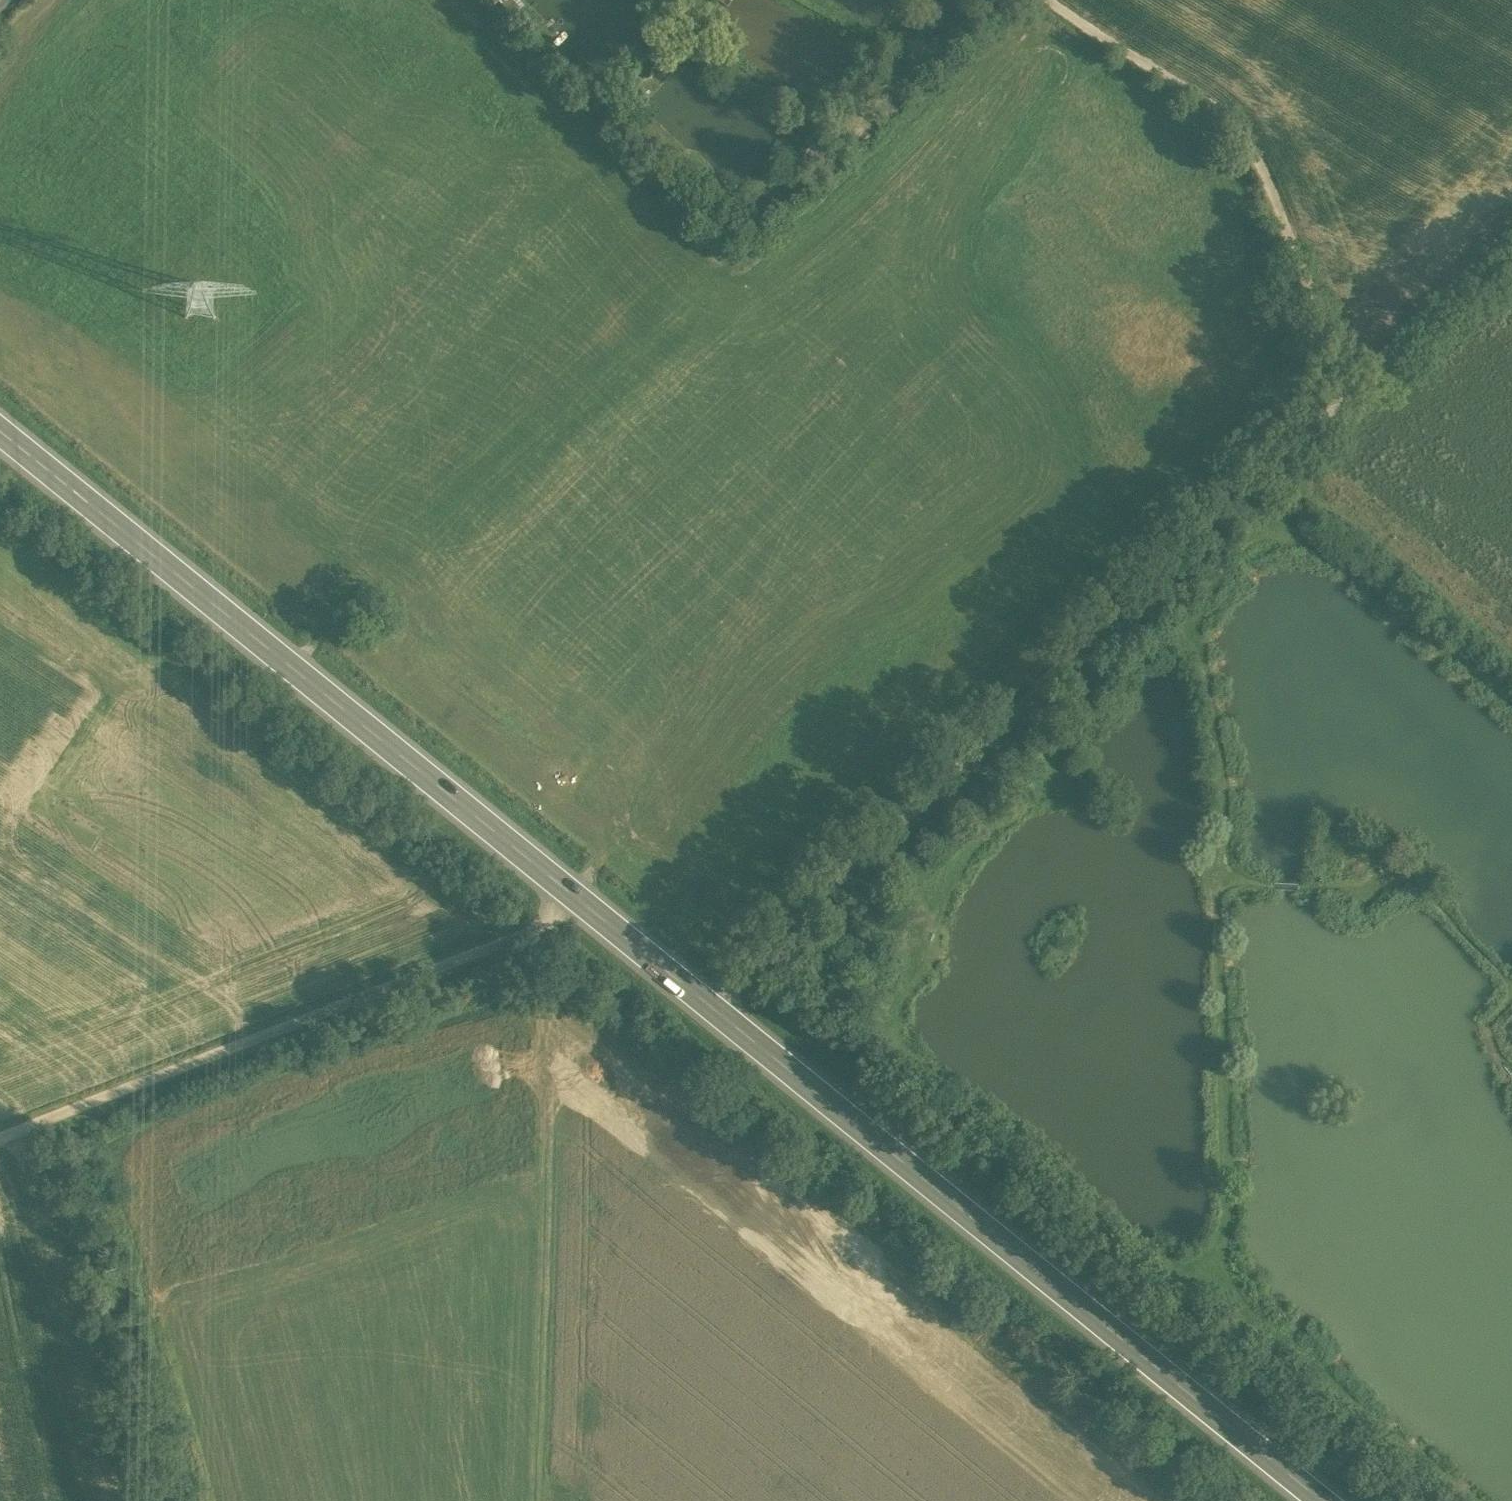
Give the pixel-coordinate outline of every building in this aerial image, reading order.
[(520,5),(518,0),(492,0),(500,15),(520,5)]
